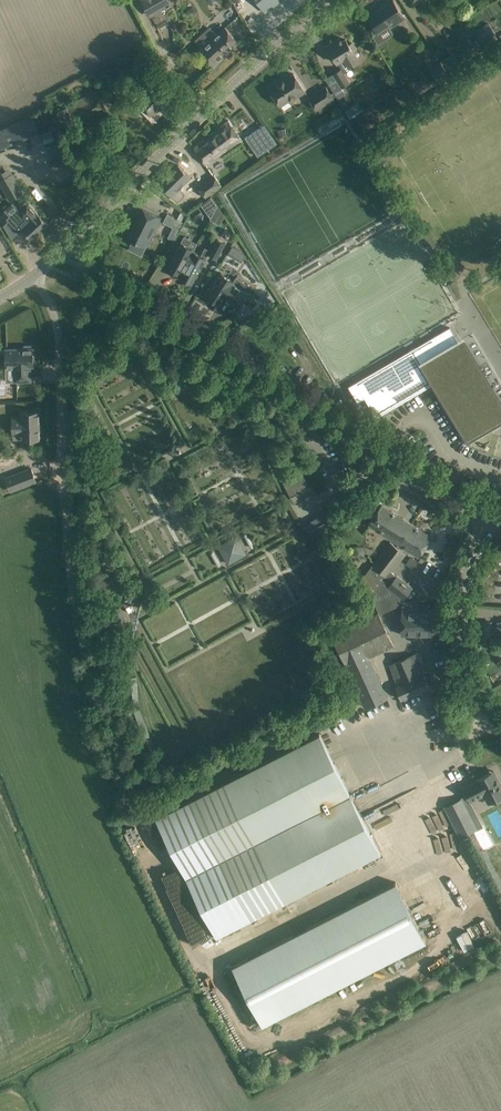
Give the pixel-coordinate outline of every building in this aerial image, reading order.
[(170,5),(167,0),(142,0),(150,15),(170,5)] [(265,11),(280,0),(256,0),(265,11)] [(367,17),(374,26),(378,33),(372,37),(377,44),(392,34),(388,27),(389,26),(390,28),(405,18),(398,7),(393,0),(389,0),(379,6),(381,8),(375,12),(367,17)] [(496,34),(489,23),(475,32),(482,42),(496,34)] [(465,40),(472,35),(465,24),(458,28),(465,40)] [(196,41),(202,47),(198,50),(213,66),(228,52),(227,51),(238,41),(225,27),(216,35),(210,28),(196,41)] [(324,47),(329,56),(332,54),(337,63),(344,58),(349,66),(358,61),(353,53),(357,51),(352,42),(348,44),(345,39),(338,43),(336,40),(324,47)] [(450,74),(463,67),(454,53),(442,60),(450,74)] [(449,75),(441,63),(430,70),(439,83),(449,75)] [(342,69),(341,70),(327,78),(339,98),(343,96),(342,94),(344,92),(342,88),(351,83),(345,73),(342,69)] [(290,102),(305,92),(293,74),(285,79),(284,77),(268,87),(280,106),(289,100),(290,102)] [(396,80),(390,84),(393,89),(399,85),(396,80)] [(317,110),(318,110),(320,113),(336,103),(335,100),(337,99),(333,92),(330,94),(325,85),(308,97),(317,110)] [(138,102),(145,108),(153,116),(160,109),(159,107),(169,97),(159,87),(150,97),(146,94),(138,102)] [(120,104),(129,97),(122,88),(113,95),(120,104)] [(74,130),(107,110),(96,90),(62,108),(74,130)] [(12,144),(32,136),(25,120),(0,130),(0,149),(12,144)] [(242,140),(235,129),(228,120),(194,148),(205,165),(242,140)] [(258,128),(245,138),(258,157),(271,148),(258,128)] [(190,176),(178,165),(160,183),(171,195),(177,201),(185,194),(179,187),(190,176)] [(18,184),(12,174),(0,180),(0,182),(10,201),(15,198),(18,199),(23,196),(23,193),(18,184)] [(206,197),(215,191),(215,192),(222,186),(215,176),(199,187),(206,197)] [(211,219),(217,206),(212,198),(201,205),(211,219)] [(19,210),(4,225),(12,239),(22,229),(24,231),(32,239),(48,224),(40,216),(36,211),(36,210),(29,203),(21,211),(19,210)] [(132,240),(128,249),(142,256),(146,247),(156,226),(161,217),(139,207),(135,215),(139,217),(137,222),(129,239),(132,240)] [(178,235),(185,214),(179,212),(172,232),(178,235)] [(181,274),(180,276),(192,283),(206,258),(208,254),(217,259),(225,243),(217,239),(211,251),(205,247),(201,255),(193,251),(181,274)] [(181,242),(168,267),(181,274),(193,251),(194,249),(181,242)] [(233,246),(228,253),(233,257),(238,249),(233,246)] [(210,289),(208,288),(205,292),(207,293),(206,295),(220,304),(224,297),(240,307),(253,287),(236,276),(233,280),(221,272),(210,289)] [(365,397),(376,417),(437,381),(471,439),(500,421),(500,415),(449,327),(349,386),(358,402),(365,397)] [(15,381),(30,381),(30,366),(34,366),(33,348),(31,348),(31,346),(24,346),(24,349),(6,349),(6,367),(15,367),(15,381)] [(22,439),(40,439),(39,412),(21,412),(21,419),(13,419),(13,432),(21,432),(22,439)] [(36,481),(31,468),(6,478),(11,491),(36,481)] [(294,501),(303,496),(313,491),(301,469),(291,475),(282,480),(294,501)] [(369,524),(399,543),(411,524),(381,504),(369,524)] [(321,533),(323,532),(332,527),(325,514),(306,524),(310,530),(317,526),(321,533)] [(432,537),(411,524),(399,543),(419,557),(432,537)] [(345,535),(352,531),(349,526),(342,529),(345,535)] [(251,549),(254,547),(246,534),(244,535),(251,549)] [(237,535),(218,545),(229,564),(248,553),(237,535)] [(391,542),(372,566),(387,577),(382,583),(404,599),(413,588),(396,575),(392,572),(406,553),(397,547),(391,542)] [(414,568),(419,561),(411,556),(406,563),(414,568)] [(381,585),(382,583),(387,577),(372,566),(366,574),(381,585)] [(376,585),(366,578),(363,583),(372,590),(376,585)] [(135,601),(132,595),(122,601),(125,606),(135,601)] [(401,601),(401,635),(434,635),(435,611),(418,611),(418,602),(401,601)] [(378,611),(331,633),(361,697),(380,689),(366,659),(394,646),(378,611)] [(389,665),(400,699),(429,687),(414,654),(404,658),(389,665)] [(216,936),(261,914),(381,853),(320,733),(200,794),(155,818),(216,936)] [(487,804),(500,797),(500,786),(494,771),(477,780),(477,781),(462,789),(470,803),(483,796),(487,804)] [(444,807),(460,838),(477,830),(462,798),(444,807)] [(263,1025),(426,942),(396,882),(233,966),(263,1025)]
